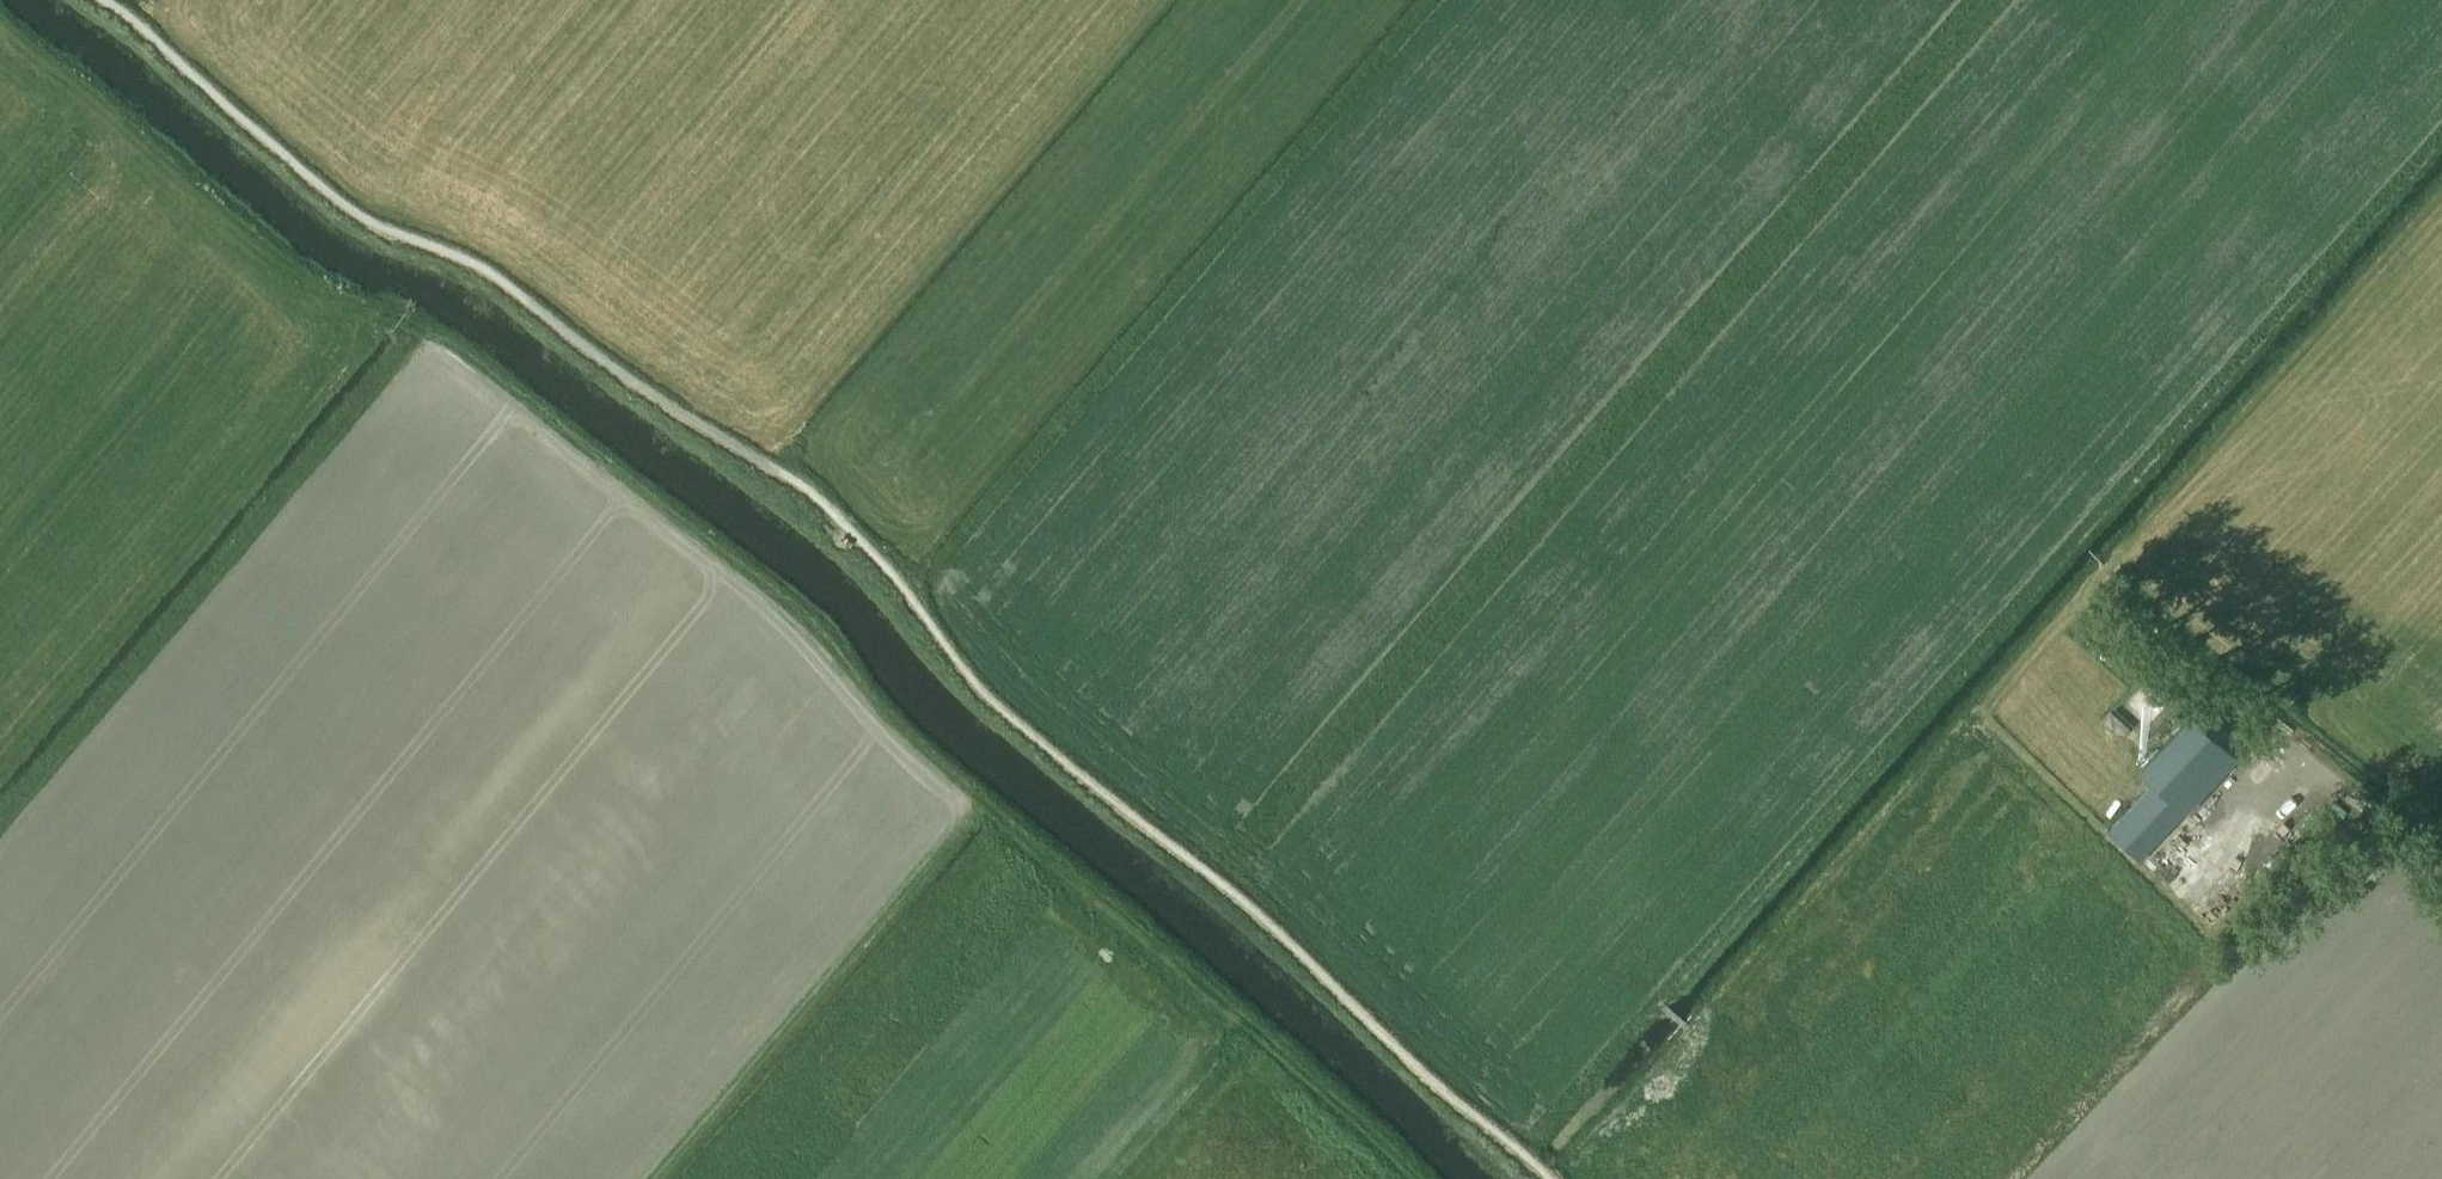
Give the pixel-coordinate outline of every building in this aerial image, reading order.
[(2237,757),(2190,713),(2138,768),(2154,783),(2110,830),(2141,860),(2237,757)]
